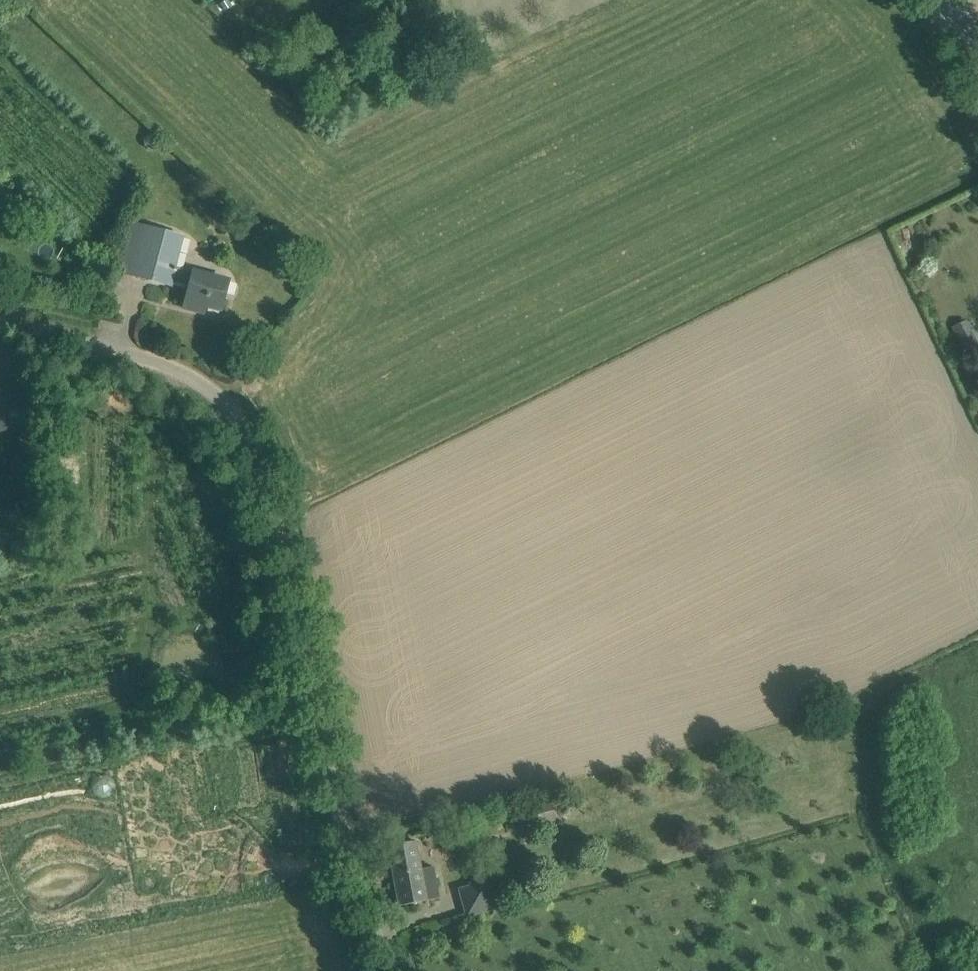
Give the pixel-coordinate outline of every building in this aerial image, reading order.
[(183,237),(146,227),(133,276),(170,286),(171,282),(189,286),(183,308),(203,313),(205,306),(221,310),(229,277),(194,268),(193,269),(176,264),(183,237)] [(967,322),(953,328),(957,337),(971,330),(967,322)] [(0,405),(0,427),(12,424),(7,403),(0,405)] [(24,421),(12,424),(14,433),(26,430),(24,421)] [(421,869),(415,841),(387,847),(399,906),(439,898),(433,867),(421,869)] [(495,908),(488,882),(460,890),(467,915),(495,908)]
